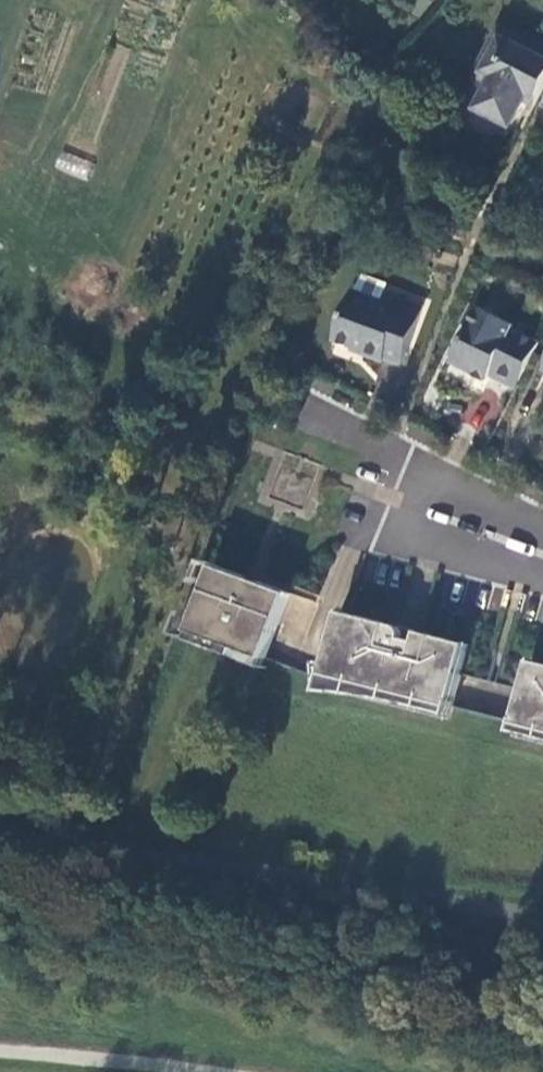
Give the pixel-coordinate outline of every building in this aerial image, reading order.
[(542,92),(542,44),(540,49),(525,41),(501,29),(478,74),(494,82),(481,109),(513,125),(527,99),(537,104),(542,92)] [(540,49),(542,44),(528,36),(525,41),(540,49)] [(398,308),(402,297),(389,291),(392,284),(367,273),(362,282),(361,282),(358,290),(386,301),(385,303),(398,308)] [(386,357),(403,364),(424,306),(402,297),(398,308),(385,303),(386,301),(358,290),(338,340),(368,351),(367,354),(384,361),(386,357)] [(518,389),(542,342),(516,329),(518,326),(475,304),(465,323),(472,326),(459,352),(479,363),(474,372),(490,380),(492,376),(518,389)] [(460,415),(459,428),(492,430),(493,417),(460,415)] [(248,579),(218,567),(192,632),(268,662),(294,596),(263,584),(260,590),(246,585),(248,579)] [(454,709),(471,646),(423,633),(420,644),(408,641),(407,634),(401,628),(342,613),(327,676),(454,709)] [(267,670),(270,663),(268,662),(192,632),(190,639),(267,670)] [(542,731),(542,663),(533,661),(518,724),(542,731)]
